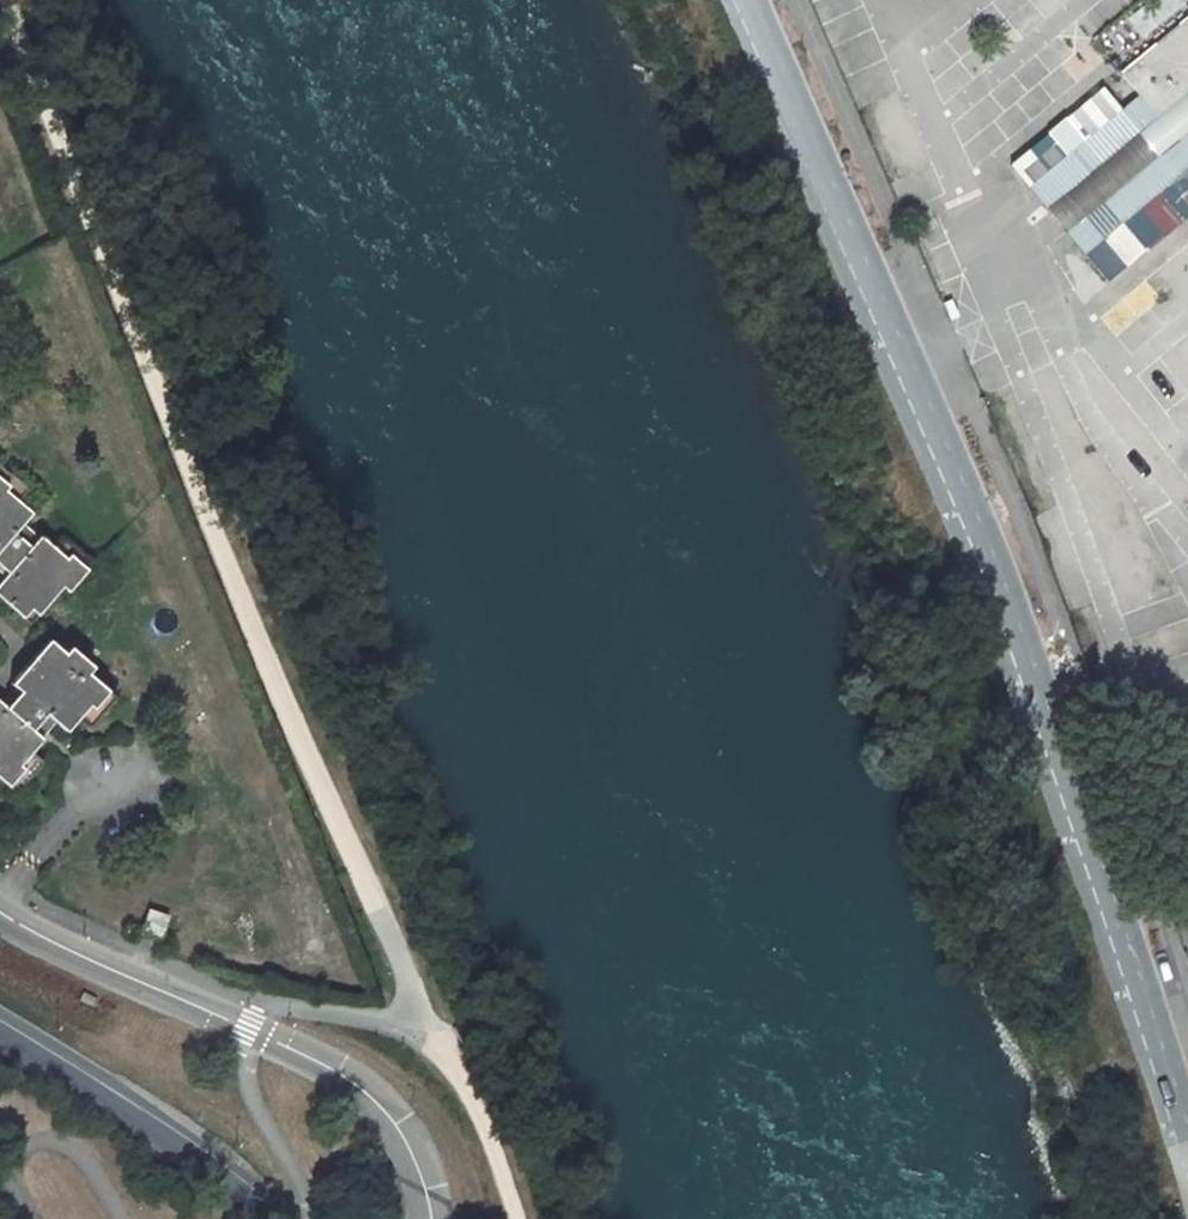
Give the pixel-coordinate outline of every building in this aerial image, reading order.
[(1120,73),(1137,95),(1156,118),(1187,91),(1187,17),(1120,73)] [(1009,165),(1027,187),(1121,108),(1103,87),(1009,165)] [(1156,118),(1137,95),(1121,108),(1027,187),(1084,255),(1187,168),(1187,91),(1156,118)] [(1084,255),(1107,283),(1187,216),(1187,168),(1084,255)] [(28,490),(0,466),(0,479),(9,487),(5,491),(18,502),(28,490)] [(65,558),(52,547),(39,536),(34,541),(19,527),(31,513),(18,502),(5,491),(9,487),(0,479),(0,567),(7,573),(0,581),(0,599),(23,618),(30,610),(37,616),(61,587),(67,592),(87,570),(69,554),(65,558)] [(87,570),(94,562),(62,535),(52,547),(65,558),(69,554),(87,570)] [(30,624),(37,616),(30,610),(23,618),(30,624)] [(87,673),(92,667),(69,647),(63,653),(47,640),(10,684),(19,691),(5,707),(0,703),(0,780),(8,787),(24,769),(20,766),(31,753),(42,739),(37,735),(51,720),(65,732),(76,718),(87,705),(91,709),(107,691),(87,673)] [(87,728),(114,698),(107,691),(91,709),(87,705),(76,718),(87,728)] [(43,762),(31,753),(20,766),(24,769),(8,787),(15,794),(43,762)] [(149,910),(141,933),(161,940),(168,916),(149,910)] [(84,992),(80,1000),(92,1006),(96,999),(84,992)]
